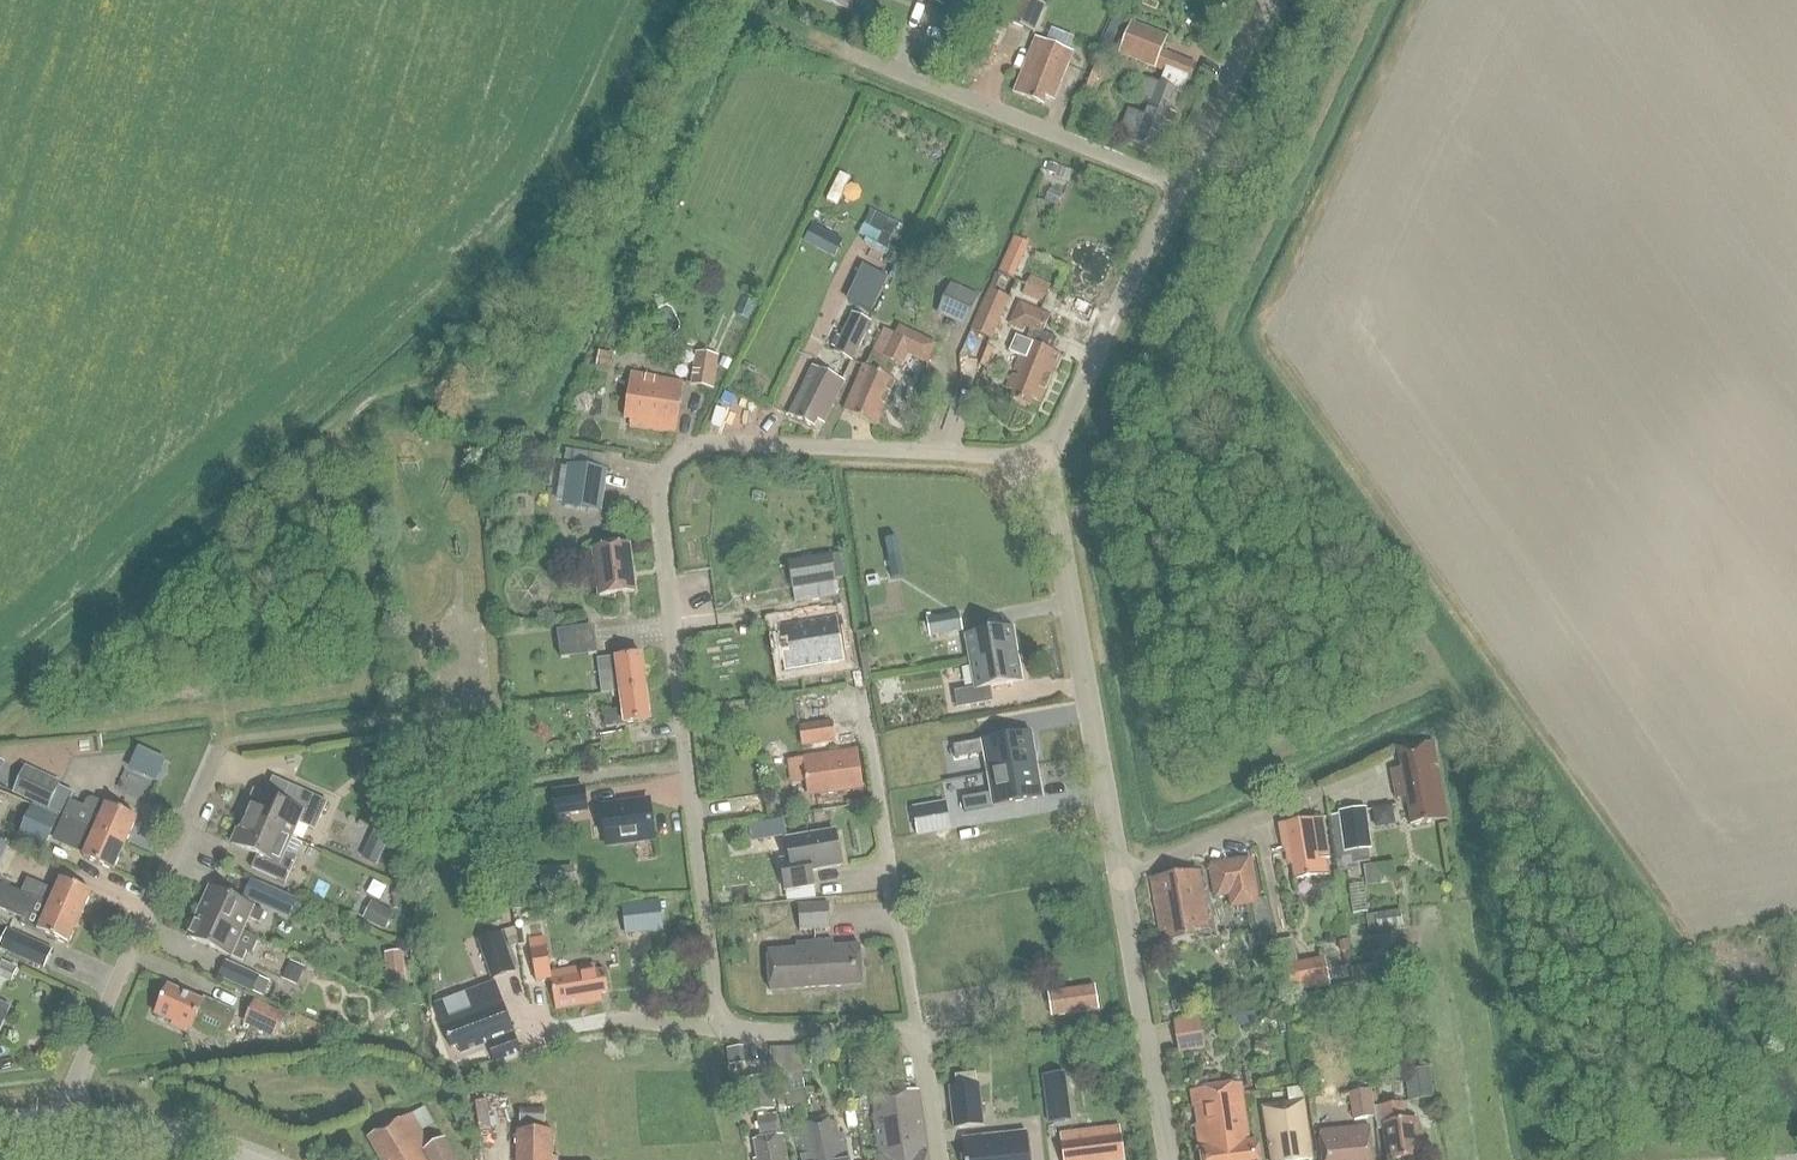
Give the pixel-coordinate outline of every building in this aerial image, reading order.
[(1028,0),(1020,0),(1010,24),(1032,33),(1043,6),(1028,0)] [(1131,22),(1118,55),(1155,69),(1162,51),(1168,37),(1131,22)] [(1052,40),(1074,48),(1079,35),(1057,26),(1052,40)] [(1054,105),(1072,56),(1035,42),(1015,97),(1045,108),(1047,102),(1054,105)] [(1162,51),(1155,69),(1163,73),(1164,73),(1166,68),(1189,77),(1187,82),(1189,83),(1196,64),(1162,51)] [(1164,73),(1159,87),(1174,93),(1181,96),(1187,82),(1189,77),(1166,68),(1164,73)] [(1129,110),(1120,133),(1132,138),(1129,144),(1152,153),(1156,144),(1164,147),(1184,97),(1181,96),(1174,93),(1159,87),(1153,85),(1141,80),(1135,95),(1147,100),(1141,115),(1129,110)] [(1049,163),(1046,172),(1056,175),(1058,167),(1049,163)] [(827,233),(812,225),(803,242),(818,250),(827,233)] [(890,253),(885,264),(893,268),(899,257),(890,253)] [(871,311),(886,277),(862,266),(847,300),(871,311)] [(1053,287),(1032,278),(1025,294),(1046,303),(1053,287)] [(965,327),(979,294),(952,282),(937,315),(965,327)] [(994,338),(1011,298),(989,289),(972,329),(994,338)] [(1020,359),(1014,373),(1020,375),(1018,380),(1012,377),(1007,391),(1014,394),(1011,400),(1032,409),(1034,403),(1041,406),(1062,356),(1053,353),(1058,341),(1043,334),(1050,317),(1018,303),(1010,324),(1033,334),(1030,343),(1027,342),(1018,339),(1011,355),(1020,359)] [(851,367),(858,353),(870,327),(852,319),(833,358),(851,367)] [(887,330),(875,353),(867,370),(865,369),(844,413),(874,427),(896,384),(892,382),(898,369),(902,371),(909,357),(926,365),(935,346),(900,329),(898,335),(887,330)] [(717,356),(699,353),(693,385),(711,388),(717,356)] [(719,367),(727,370),(732,361),(723,357),(719,367)] [(824,424),(844,382),(813,367),(789,416),(814,428),(817,421),(824,424)] [(677,435),(684,384),(632,377),(626,420),(633,421),(632,428),(677,435)] [(588,510),(594,470),(568,466),(562,507),(588,510)] [(602,600),(636,596),(630,549),(596,553),(602,600)] [(831,554),(788,560),(792,589),(840,582),(836,554),(831,554)] [(926,638),(933,636),(957,632),(954,613),(922,618),(926,638)] [(794,674),(843,665),(835,620),(779,629),(785,666),(792,665),(794,674)] [(598,644),(597,623),(559,624),(560,646),(598,644)] [(1013,632),(966,640),(971,667),(1018,658),(1013,632)] [(958,711),(992,705),(990,691),(1023,685),(1018,658),(971,667),(975,693),(955,696),(958,711)] [(622,694),(648,690),(645,660),(618,663),(616,660),(599,662),(603,696),(622,694)] [(624,713),(606,715),(608,732),(626,730),(625,726),(652,723),(648,690),(622,694),(624,713)] [(836,726),(803,731),(805,748),(839,744),(836,726)] [(603,748),(626,745),(624,731),(601,734),(603,748)] [(982,743),(954,748),(957,763),(985,758),(988,775),(1037,767),(1031,734),(982,742),(982,743)] [(1403,772),(1393,774),(1399,802),(1410,799),(1415,829),(1448,823),(1435,746),(1399,752),(1403,772)] [(819,798),(862,792),(857,753),(804,761),(809,794),(818,792),(819,798)] [(153,755),(143,778),(158,784),(168,762),(153,755)] [(25,766),(13,794),(48,810),(58,788),(59,787),(61,782),(25,766)] [(975,795),(963,797),(965,812),(978,810),(993,808),(1043,800),(1037,767),(988,775),(991,793),(975,795)] [(246,821),(291,840),(298,825),(315,833),(328,805),(288,787),(280,804),(254,793),(248,807),(251,808),(246,821)] [(69,801),(72,795),(58,788),(48,810),(62,817),(69,801)] [(588,792),(554,796),(557,817),(591,813),(589,802),(588,792)] [(62,817),(61,820),(124,846),(135,819),(89,800),(86,801),(83,807),(69,801),(62,817)] [(607,847),(655,841),(650,804),(602,809),(607,847)] [(914,809),(918,836),(950,831),(945,804),(914,809)] [(33,805),(18,837),(45,849),(59,817),(33,805)] [(1375,852),(1369,811),(1341,814),(1341,816),(1331,818),(1339,873),(1359,871),(1358,866),(1372,864),(1371,853),(1375,852)] [(788,815),(753,821),(755,836),(791,830),(788,815)] [(1324,859),(1329,859),(1323,819),(1279,826),(1284,853),(1289,852),(1294,881),(1327,875),(1324,859)] [(124,846),(62,821),(53,844),(85,857),(83,861),(112,873),(124,846)] [(302,845),(291,840),(246,821),(240,833),(237,832),(231,846),(258,858),(252,871),(285,886),(297,860),(296,860),(302,845)] [(841,869),(835,835),(787,843),(790,863),(780,865),(785,893),(813,888),(811,874),(841,869)] [(367,847),(362,859),(379,866),(384,854),(367,847)] [(1250,858),(1210,863),(1214,898),(1230,896),(1232,908),(1249,905),(1254,905),(1256,905),(1256,899),(1255,894),(1250,858)] [(1396,865),(1366,869),(1368,889),(1399,885),(1396,865)] [(540,868),(540,894),(573,894),(573,888),(558,888),(558,868),(540,868)] [(1193,933),(1209,930),(1199,871),(1153,878),(1161,932),(1166,931),(1168,944),(1194,940),(1193,933)] [(253,880),(244,900),(254,904),(286,918),(289,911),(295,899),(263,885),(253,880)] [(16,897),(79,922),(90,896),(60,882),(55,893),(37,887),(23,881),(16,897)] [(16,897),(0,891),(0,915),(21,923),(23,917),(40,924),(37,933),(69,946),(79,922),(16,897)] [(210,891),(199,916),(241,934),(247,921),(259,926),(264,915),(210,891)] [(395,913),(372,902),(363,920),(386,931),(395,913)] [(626,935),(664,931),(661,902),(623,907),(626,935)] [(795,953),(766,956),(769,994),(862,987),(859,948),(833,950),(832,945),(824,945),(823,932),(829,932),(828,907),(797,908),(798,933),(813,933),(814,946),(795,947),(795,953)] [(1404,913),(1378,916),(1378,918),(1370,919),(1372,932),(1380,931),(1381,932),(1406,929),(1404,913)] [(199,916),(188,940),(242,964),(247,954),(235,948),(241,934),(199,916)] [(7,929),(0,945),(0,950),(44,970),(53,950),(7,929)] [(1251,933),(1249,934),(1250,945),(1262,944),(1261,938),(1260,932),(1251,933)] [(502,934),(481,941),(494,980),(516,973),(502,934)] [(1341,953),(1350,952),(1348,940),(1339,941),(1341,953)] [(604,975),(599,976),(597,967),(553,976),(546,941),(531,944),(539,985),(553,982),(559,1013),(602,1005),(601,998),(608,997),(604,975)] [(404,953),(386,955),(388,988),(407,987),(404,953)] [(290,961),(282,979),(296,986),(305,968),(290,961)] [(1329,961),(1288,969),(1293,995),(1334,987),(1329,961)] [(1396,962),(1363,968),(1365,975),(1357,977),(1359,985),(1399,978),(1396,962)] [(263,978),(228,963),(221,980),(255,995),(255,994),(266,999),(272,984),(262,980),(263,978)] [(3,964),(0,970),(0,981),(12,986),(18,971),(3,964)] [(431,971),(431,983),(440,983),(440,971),(431,971)] [(522,1056),(502,1003),(495,987),(476,994),(482,1011),(474,1014),(467,998),(443,1007),(452,1029),(444,1032),(451,1052),(459,1049),(462,1057),(488,1047),(495,1066),(522,1056)] [(1051,1019),(1097,1012),(1093,988),(1047,995),(1051,1019)] [(226,1039),(236,1017),(205,1003),(203,1007),(168,991),(155,1019),(175,1028),(174,1032),(187,1038),(189,1034),(193,1035),(197,1026),(226,1039)] [(286,1016),(255,1000),(243,1024),(274,1040),(286,1016)] [(11,1009),(0,1004),(0,1035),(11,1009)] [(1204,1023),(1178,1027),(1184,1058),(1210,1053),(1204,1023)] [(727,1050),(729,1066),(745,1065),(744,1048),(727,1050)] [(1432,1073),(1407,1076),(1410,1106),(1436,1103),(1432,1073)] [(772,1078),(745,1081),(749,1115),(776,1111),(772,1078)] [(980,1085),(950,1089),(955,1131),(986,1127),(980,1085)] [(1253,1143),(1246,1144),(1237,1085),(1191,1093),(1202,1159),(1256,1159),(1253,1143)] [(805,1090),(789,1092),(790,1095),(785,1095),(787,1110),(807,1107),(805,1090)] [(1304,1105),(1302,1092),(1284,1095),(1286,1108),(1263,1112),(1271,1159),(1313,1159),(1304,1105)] [(919,1093),(873,1099),(876,1119),(872,1120),(878,1158),(873,1159),(874,1159),(929,1159),(919,1093)] [(1375,1109),(1373,1094),(1346,1098),(1348,1110),(1356,1108),(1358,1124),(1377,1120),(1375,1109)] [(477,1100),(483,1129),(500,1125),(494,1097),(477,1100)] [(1423,1159),(1418,1121),(1407,1122),(1405,1105),(1382,1108),(1389,1159),(1419,1159),(1423,1159)] [(1378,1129),(1385,1128),(1382,1108),(1375,1109),(1377,1120),(1378,1129)] [(520,1110),(520,1126),(544,1126),(544,1110),(520,1110)] [(856,1113),(845,1114),(847,1129),(858,1128),(856,1113)] [(445,1141),(430,1149),(412,1117),(369,1140),(380,1159),(455,1159),(445,1141)] [(757,1121),(760,1137),(779,1134),(776,1118),(757,1121)] [(845,1136),(831,1139),(828,1122),(797,1127),(802,1159),(849,1159),(845,1136)] [(1120,1126),(1060,1135),(1063,1159),(1125,1159),(1120,1126)] [(1369,1129),(1322,1134),(1326,1159),(1373,1159),(1369,1129)] [(1027,1131),(963,1139),(965,1159),(1030,1159),(1027,1131)] [(554,1133),(518,1134),(518,1159),(554,1159),(554,1133)] [(782,1138),(755,1143),(758,1159),(786,1159),(782,1138)]
